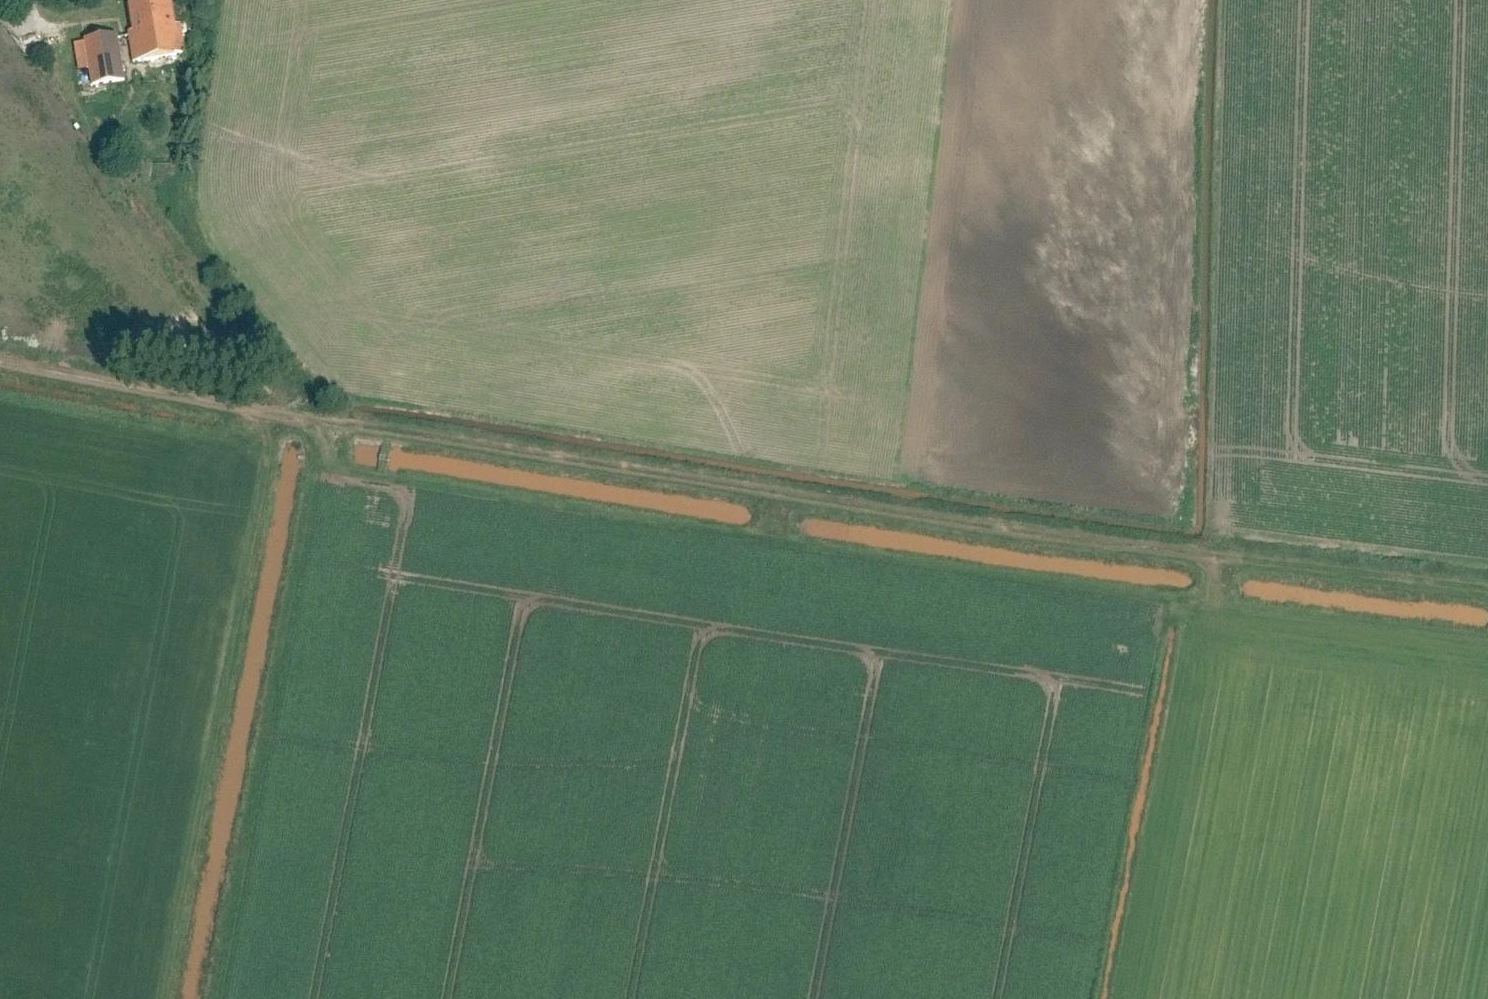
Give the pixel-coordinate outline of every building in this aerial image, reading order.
[(172,0),(143,0),(129,2),(134,31),(129,32),(135,62),(186,54),(181,24),(176,25),(172,0)] [(91,86),(123,81),(115,34),(84,39),(91,86)]
